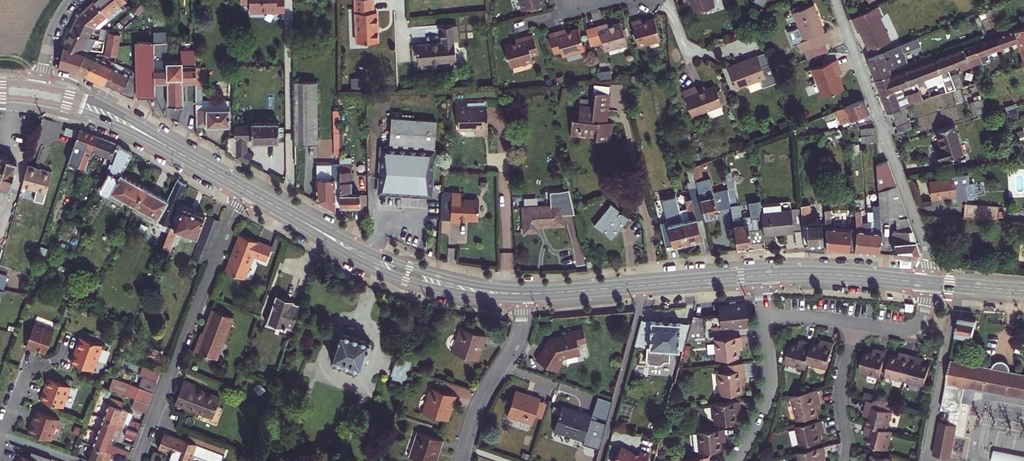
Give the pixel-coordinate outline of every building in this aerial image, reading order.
[(126,0),(94,0),(93,1),(109,20),(122,9),(119,5),(126,1),(126,0)] [(242,4),(251,4),(251,11),(286,12),(286,0),(242,0),(242,4)] [(356,42),(378,41),(377,11),(373,11),(372,0),(355,0),(356,42)] [(523,10),(544,4),(543,0),(520,0),(523,10)] [(691,0),(695,12),(714,6),(712,0),(691,0)] [(99,28),(109,20),(93,1),(80,13),(94,27),(99,28)] [(824,32),(813,4),(792,12),(803,40),(798,42),(802,51),(830,40),(826,31),(824,32)] [(877,6),(852,18),(858,31),(861,30),(865,39),(864,39),(869,50),(890,40),(879,17),(882,16),(877,6)] [(77,16),(71,29),(88,39),(94,27),(80,13),(77,16)] [(638,46),(660,40),(654,18),(643,22),(639,22),(638,19),(631,21),(638,46)] [(586,29),(590,44),(602,41),(604,50),(627,44),(621,22),(609,26),(606,27),(605,23),(586,29)] [(456,25),(440,26),(442,42),(417,44),(419,64),(456,60),(454,41),(458,40),(456,25)] [(1014,30),(1018,41),(1023,59),(1023,26),(1014,30)] [(563,29),(548,33),(553,53),(561,51),(562,56),(584,50),(578,28),(567,32),(564,32),(563,29)] [(88,39),(71,29),(64,43),(64,44),(81,51),(82,50),(90,50),(95,39),(88,39)] [(1011,44),(1018,41),(1014,30),(996,36),(1001,47),(1011,44)] [(516,42),(504,45),(510,67),(532,60),(531,56),(538,54),(532,34),(518,38),(519,41),(516,42)] [(996,36),(974,45),(978,56),(979,55),(982,62),(982,64),(990,61),(987,52),(998,48),(1000,53),(1002,52),(1001,47),(996,36)] [(883,53),(867,59),(875,79),(888,74),(891,73),(890,72),(889,68),(906,61),(903,53),(921,45),(917,38),(883,52),(883,53)] [(154,59),(154,83),(168,83),(168,67),(167,61),(167,58),(166,41),(153,42),(154,59)] [(154,95),(154,83),(154,59),(153,42),(136,42),(137,95),(154,95)] [(81,51),(64,44),(59,64),(58,67),(75,71),(84,53),(81,51)] [(1001,47),(1002,52),(1013,48),(1011,44),(1001,47)] [(974,45),(955,52),(959,63),(961,69),(982,62),(979,55),(978,56),(974,45)] [(765,51),(757,54),(761,65),(769,62),(765,51)] [(955,52),(935,60),(939,71),(942,80),(943,85),(946,92),(956,88),(949,71),(948,68),(959,63),(955,52)] [(84,53),(75,71),(85,76),(94,57),(84,53)] [(727,67),(735,88),(760,78),(763,86),(776,81),(773,73),(769,62),(761,65),(757,54),(743,60),(741,62),(727,67)] [(85,76),(104,84),(112,66),(114,62),(111,61),(109,65),(94,57),(85,76)] [(812,68),(823,97),(843,89),(837,74),(841,73),(836,59),(812,68)] [(919,66),(923,77),(925,83),(927,86),(942,80),(939,71),(935,60),(919,66)] [(195,67),(195,61),(167,61),(168,67),(168,83),(168,85),(168,86),(168,106),(183,106),(183,82),(189,82),(196,82),(196,71),(195,67)] [(114,62),(112,66),(133,76),(133,71),(114,62)] [(112,66),(104,84),(133,98),(133,96),(133,76),(112,66)] [(904,72),(908,83),(915,81),(923,77),(919,66),(904,72)] [(197,122),(197,126),(230,126),(230,99),(204,100),(203,88),(206,88),(206,71),(196,71),(196,82),(196,109),(197,122)] [(601,72),(602,80),(613,79),(612,71),(601,72)] [(876,81),(881,95),(894,91),(893,89),(900,86),(908,83),(904,72),(889,78),(889,76),(888,74),(875,79),(876,81)] [(956,88),(962,86),(958,73),(951,75),(956,88)] [(921,84),(924,92),(929,91),(927,86),(925,83),(923,77),(915,81),(917,86),(921,84)] [(296,144),(317,144),(316,81),(295,81),(295,109),(296,144)] [(595,84),(594,91),(595,91),(608,93),(609,86),(595,84)] [(691,116),(722,104),(715,85),(705,89),(697,92),(696,88),(695,86),(682,91),(691,116)] [(933,88),(934,91),(935,96),(941,94),(946,92),(943,85),(933,88)] [(919,90),(912,93),(915,103),(930,97),(929,93),(921,96),(919,90)] [(572,118),(571,130),(580,131),(580,133),(596,135),(596,139),(611,141),(613,123),(605,122),(607,110),(609,110),(610,93),(608,93),(595,91),(593,105),(587,105),(579,104),(578,119),(572,118)] [(881,95),(887,112),(890,111),(903,107),(909,105),(906,95),(904,96),(902,91),(895,94),(894,91),(881,95)] [(912,93),(906,95),(909,105),(915,103),(912,93)] [(864,99),(823,115),(825,121),(837,116),(840,124),(869,113),(864,99)] [(985,112),(981,99),(973,101),(977,114),(985,112)] [(475,134),(488,134),(487,107),(486,107),(477,108),(477,101),(458,102),(459,129),(475,128),(475,134)] [(890,111),(893,118),(906,114),(903,107),(890,111)] [(893,119),(895,124),(908,120),(906,115),(893,119)] [(389,147),(381,146),(378,188),(431,192),(436,120),(391,117),(389,147)] [(896,126),(898,132),(911,128),(908,121),(896,126)] [(235,137),(236,157),(247,163),(252,153),(247,150),(247,139),(252,139),(252,142),(279,142),(278,122),(251,122),(251,125),(234,126),(234,137),(235,137)] [(953,125),(936,130),(941,148),(935,150),(939,161),(962,154),(953,125)] [(861,129),(861,136),(875,134),(874,127),(861,129)] [(98,136),(80,129),(74,143),(84,147),(76,165),(85,169),(91,153),(92,154),(93,150),(95,146),(94,146),(98,136)] [(876,141),(875,134),(861,136),(862,142),(876,141)] [(116,144),(98,136),(94,146),(95,146),(93,150),(111,157),(116,144)] [(227,151),(227,152),(236,157),(235,137),(234,137),(227,137),(227,151)] [(144,187),(121,174),(132,153),(117,144),(107,170),(108,173),(100,186),(101,191),(108,194),(106,197),(122,205),(125,200),(135,205),(144,187)] [(6,160),(7,158),(0,155),(0,191),(0,192),(4,193),(8,191),(9,191),(17,163),(6,160)] [(340,164),(340,206),(346,205),(346,206),(349,209),(352,209),(354,206),(360,205),(360,194),(352,194),(351,157),(340,157),(340,164)] [(916,257),(920,252),(888,161),(876,164),(879,205),(880,219),(896,217),(897,230),(893,231),(896,255),(916,257)] [(340,206),(340,164),(332,164),(332,178),(316,178),(316,200),(315,201),(334,211),(335,210),(335,206),(340,206)] [(316,164),(316,178),(332,178),(332,164),(317,164),(316,164)] [(695,180),(705,218),(718,215),(717,210),(731,206),(728,188),(713,192),(709,177),(703,179),(699,164),(692,167),(693,169),(695,180)] [(85,169),(76,165),(74,170),(83,174),(85,169)] [(27,166),(22,186),(46,193),(52,172),(27,166)] [(695,180),(693,169),(687,171),(690,181),(687,182),(691,198),(684,200),(687,209),(680,210),(682,221),(687,243),(701,239),(697,220),(705,218),(695,180)] [(1013,195),(1023,194),(1023,170),(1014,170),(1014,179),(1012,179),(1013,195)] [(736,245),(764,241),(764,234),(763,227),(758,228),(757,217),(751,218),(751,215),(739,216),(737,206),(734,207),(734,204),(736,204),(730,171),(725,172),(728,188),(731,206),(736,245)] [(952,178),(930,181),(932,198),(954,195),(955,200),(967,198),(965,184),(969,183),(968,173),(952,176),(952,178)] [(186,184),(177,179),(167,200),(144,187),(135,205),(157,217),(155,220),(170,227),(179,201),(186,184)] [(452,192),(450,221),(459,221),(459,219),(478,220),(479,200),(461,199),(461,193),(452,192)] [(661,229),(665,247),(673,245),(673,246),(687,243),(682,221),(674,222),(668,198),(662,199),(669,227),(661,229)] [(761,199),(751,200),(752,216),(762,215),(761,199)] [(184,204),(179,201),(170,227),(166,238),(163,247),(171,250),(178,230),(197,237),(205,215),(183,207),(184,204)] [(593,224),(601,230),(601,231),(602,231),(603,231),(604,230),(605,228),(607,230),(606,232),(605,232),(605,233),(605,234),(606,234),(606,235),(612,239),(629,218),(623,214),(623,213),(622,213),(621,213),(620,214),(619,216),(617,214),(618,212),(619,212),(619,211),(619,210),(618,210),(618,209),(611,203),(593,224)] [(984,205),(965,203),(964,217),(983,218),(984,205)] [(764,234),(803,230),(801,208),(781,210),(780,204),(763,205),(764,212),(762,212),(763,227),(764,234)] [(808,244),(823,243),(822,220),(811,221),(810,204),(801,205),(801,208),(803,230),(804,243),(807,243),(808,244)] [(157,217),(135,205),(132,210),(154,222),(155,220),(157,217)] [(523,207),(524,232),(538,231),(537,225),(541,225),(541,226),(564,225),(563,205),(523,207)] [(880,220),(880,219),(879,205),(873,206),(873,210),(867,211),(867,221),(868,230),(865,253),(879,254),(881,232),(881,229),(881,227),(881,224),(881,222),(880,220)] [(825,210),(826,249),(854,252),(857,229),(831,227),(830,210),(825,210)] [(861,210),(855,210),(857,229),(854,252),(865,253),(868,230),(867,221),(862,221),(861,210)] [(209,217),(193,258),(204,262),(220,221),(209,217)] [(170,227),(155,220),(154,222),(160,225),(159,227),(165,229),(162,236),(166,238),(170,227)] [(254,255),(266,260),(272,247),(240,234),(231,258),(232,259),(227,272),(245,279),(254,255)] [(715,246),(725,244),(724,237),(714,238),(715,246)] [(291,328),(299,305),(293,302),(293,301),(276,296),(269,316),(268,315),(265,322),(273,325),(274,323),(285,327),(285,325),(291,328)] [(748,325),(746,303),(736,304),(735,301),(729,301),(729,304),(718,306),(719,315),(692,317),(691,324),(686,342),(710,339),(709,329),(748,325)] [(916,303),(906,303),(906,311),(916,311),(916,303)] [(211,308),(195,350),(216,358),(232,316),(211,308)] [(976,321),(959,318),(955,336),(973,339),(976,321)] [(670,349),(684,350),(686,342),(691,324),(689,324),(680,323),(651,321),(642,320),(641,320),(634,347),(647,347),(646,360),(649,363),(660,364),(664,361),(664,360),(669,361),(670,349)] [(34,322),(26,346),(33,348),(34,346),(46,351),(54,329),(34,322)] [(483,346),(486,335),(460,327),(457,335),(459,336),(453,353),(477,360),(482,346),(483,346)] [(557,372),(561,364),(558,363),(562,356),(562,354),(565,353),(571,354),(576,351),(579,350),(578,342),(586,340),(583,328),(561,333),(562,336),(559,337),(557,340),(556,339),(555,339),(554,339),(553,340),(552,340),(551,341),(548,346),(545,347),(542,353),(540,352),(535,359),(557,372)] [(371,348),(368,347),(369,342),(340,332),(331,359),(361,368),(364,358),(367,359),(371,348)] [(103,345),(79,336),(74,349),(76,350),(72,362),(93,370),(103,345)] [(741,344),(740,336),(714,339),(716,360),(738,357),(737,350),(739,349),(739,344),(741,344)] [(807,364),(813,343),(805,341),(804,344),(799,342),(799,344),(791,343),(786,364),(806,369),(807,364)] [(828,369),(834,343),(826,341),(826,344),(821,342),(821,344),(813,343),(807,364),(828,369)] [(880,377),(887,352),(879,350),(879,352),(874,351),(873,353),(865,351),(860,372),(880,377)] [(905,381),(912,356),(905,354),(904,356),(899,355),(899,357),(891,355),(886,376),(905,381)] [(392,380),(401,383),(403,378),(407,379),(410,370),(413,360),(398,355),(391,374),(393,375),(392,380)] [(919,357),(912,356),(905,381),(925,386),(931,365),(923,363),(924,361),(919,360),(919,357)] [(933,455),(951,458),(955,436),(965,438),(972,403),(962,401),(965,387),(975,389),(1023,398),(1023,374),(1010,372),(1011,370),(1010,369),(1010,367),(1010,366),(1009,366),(1009,365),(1008,364),(1007,363),(1006,362),(1005,362),(1004,361),(1002,361),(1001,361),(1000,361),(999,361),(998,361),(997,362),(996,362),(995,363),(994,364),(994,365),(993,366),(993,367),(992,368),(951,360),(942,409),(948,410),(950,413),(949,421),(948,422),(946,423),(939,421),(933,455)] [(744,378),(743,362),(723,364),(724,372),(717,372),(720,395),(741,393),(741,385),(740,378),(744,378)] [(161,370),(144,363),(140,374),(143,376),(157,381),(161,370)] [(157,381),(143,376),(138,387),(153,392),(157,381)] [(138,387),(113,377),(109,389),(149,404),(153,392),(138,387)] [(63,407),(71,386),(49,378),(44,392),(42,391),(40,398),(63,407)] [(183,381),(175,403),(212,417),(220,397),(195,388),(196,385),(183,381)] [(453,406),(456,395),(430,387),(428,395),(429,396),(424,413),(447,420),(452,406),(453,406)] [(975,389),(965,387),(962,401),(972,403),(975,389)] [(820,403),(817,390),(807,392),(799,394),(792,396),(797,421),(819,416),(817,408),(819,408),(818,403),(820,403)] [(540,400),(540,398),(530,394),(529,396),(515,391),(507,414),(522,419),(521,420),(532,424),(534,416),(540,400)] [(138,431),(141,424),(131,420),(133,413),(121,409),(124,402),(110,397),(103,418),(138,431)] [(542,418),(547,403),(540,400),(534,416),(542,418)] [(739,408),(739,400),(712,403),(714,424),(736,422),(735,414),(738,414),(737,409),(739,408)] [(868,416),(866,425),(867,425),(887,430),(893,407),(874,402),(868,400),(865,412),(867,413),(866,416),(868,416)] [(583,441),(592,415),(584,412),(583,413),(561,406),(554,430),(576,437),(575,438),(583,441)] [(51,440),(59,419),(35,410),(33,417),(35,418),(30,432),(51,440)] [(949,421),(950,413),(945,412),(941,415),(944,420),(949,421)] [(126,435),(135,438),(138,431),(103,418),(98,431),(111,436),(118,439),(121,433),(126,435)] [(823,428),(822,421),(801,425),(796,427),(801,447),(822,442),(820,434),(822,434),(821,429),(823,428)] [(887,430),(867,425),(865,432),(867,433),(866,436),(868,437),(866,445),(887,450),(892,431),(887,430)] [(724,436),(723,428),(697,431),(699,452),(721,450),(720,442),(722,442),(722,437),(724,436)] [(98,431),(92,445),(119,455),(127,458),(130,452),(125,450),(125,449),(112,444),(113,441),(110,440),(111,436),(98,431)] [(443,440),(417,432),(414,440),(416,440),(410,457),(422,460),(435,460),(438,450),(439,451),(443,440)] [(170,460),(190,460),(197,444),(183,439),(182,441),(179,439),(178,441),(176,440),(177,438),(163,433),(158,446),(174,452),(170,460)] [(111,458),(117,460),(119,455),(92,445),(87,460),(91,460),(110,460),(111,458)] [(613,460),(647,460),(649,453),(640,451),(639,454),(632,453),(622,447),(613,460)] [(823,447),(798,453),(800,460),(822,460),(824,460),(823,455),(825,455),(823,447)]
